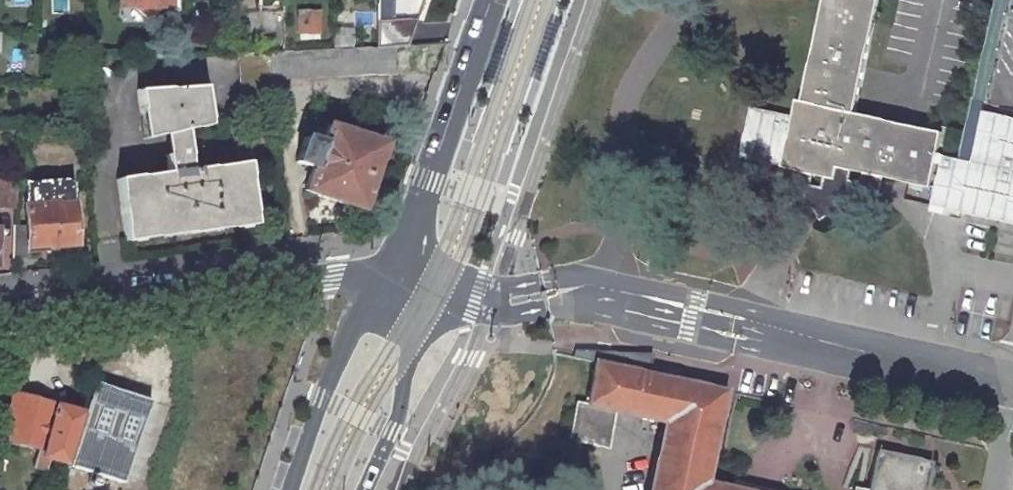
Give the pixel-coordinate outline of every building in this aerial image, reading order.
[(132,8),(146,21),(160,7),(175,8),(175,0),(125,0),(132,8)] [(393,13),(393,19),(413,18),(413,13),(418,12),(423,0),(393,0),(393,13)] [(803,100),(798,99),(794,115),(753,106),(742,156),(804,170),(835,177),(838,164),(885,175),(909,180),(930,185),(942,131),(854,111),(864,67),(879,0),(825,0),(803,100)] [(291,33),(319,35),(320,10),(293,8),(291,33)] [(393,19),(377,20),(376,46),(394,46),(407,45),(416,18),(413,18),(393,19)] [(282,50),(269,51),(271,79),(395,73),(394,46),(376,46),(332,48),(282,50)] [(180,233),(217,229),(216,222),(234,220),(234,226),(252,224),(251,218),(253,217),(246,162),(189,169),(184,130),(208,124),(203,86),(138,89),(144,139),(166,134),(169,154),(164,154),(166,172),(116,179),(123,234),(125,234),(126,240),(143,238),(142,232),(179,227),(180,233)] [(941,153),(929,204),(1012,223),(1012,121),(987,115),(977,161),(941,153)] [(320,141),(304,136),(295,162),(311,167),(304,190),(361,210),(383,143),(326,123),(320,141)] [(835,177),(804,170),(799,182),(811,200),(823,218),(883,187),(884,180),(885,175),(838,164),(835,177)] [(14,208),(15,206),(16,178),(1,178),(0,178),(0,207),(14,208)] [(24,224),(13,225),(11,258),(26,256),(26,251),(47,250),(47,245),(74,243),(71,203),(70,203),(69,181),(25,183),(26,206),(24,206),(24,224)] [(646,373),(651,354),(575,350),(573,356),(594,361),(646,373)] [(704,481),(725,390),(646,373),(594,361),(585,402),(574,400),(566,439),(599,447),(608,427),(610,427),(614,411),(662,422),(647,489),(745,489),(704,481)] [(65,463),(124,483),(152,400),(93,380),(65,463)] [(82,411),(14,394),(2,437),(38,447),(33,466),(46,470),(49,459),(65,463),(66,458),(82,411)] [(930,461),(875,449),(866,489),(923,489),(930,461)]
